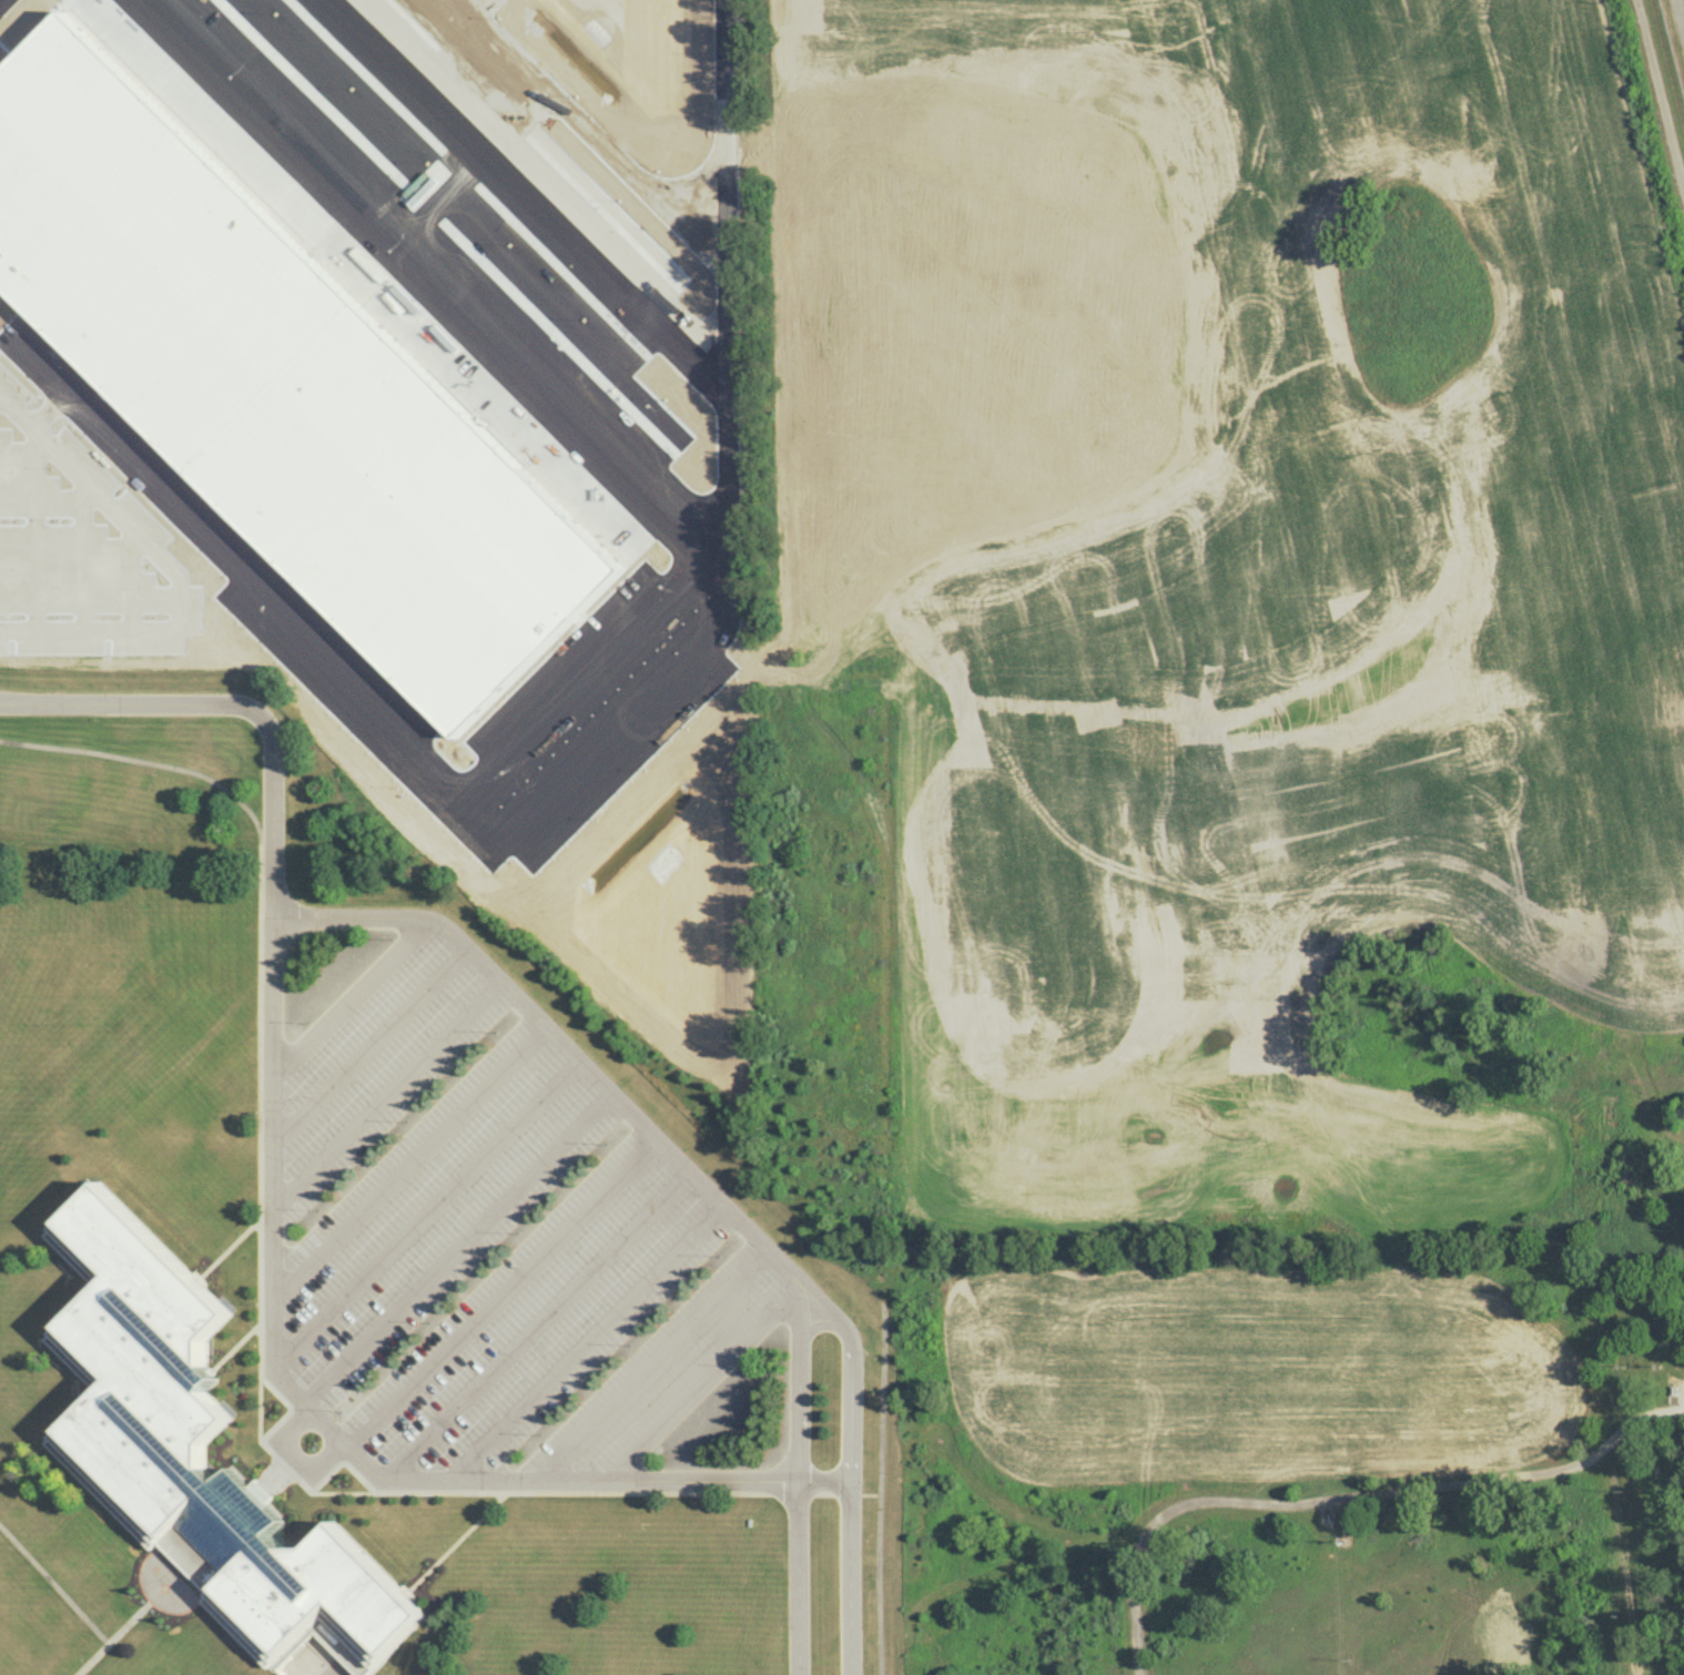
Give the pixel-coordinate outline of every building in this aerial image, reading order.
[(426,1612),(332,1521),(308,1544),(285,1546),(273,1533),(284,1521),(232,1465),(222,1479),(206,1469),(204,1445),(231,1417),(209,1392),(217,1377),(205,1362),(205,1340),(231,1316),(98,1179),(45,1232),(98,1285),(43,1338),(93,1389),(43,1442),(149,1547),(141,1559),(136,1573),(138,1588),(144,1602),(159,1608),(174,1613),(191,1611),(202,1602),(268,1666),(307,1631),(355,1674),(362,1674),(426,1612)]
